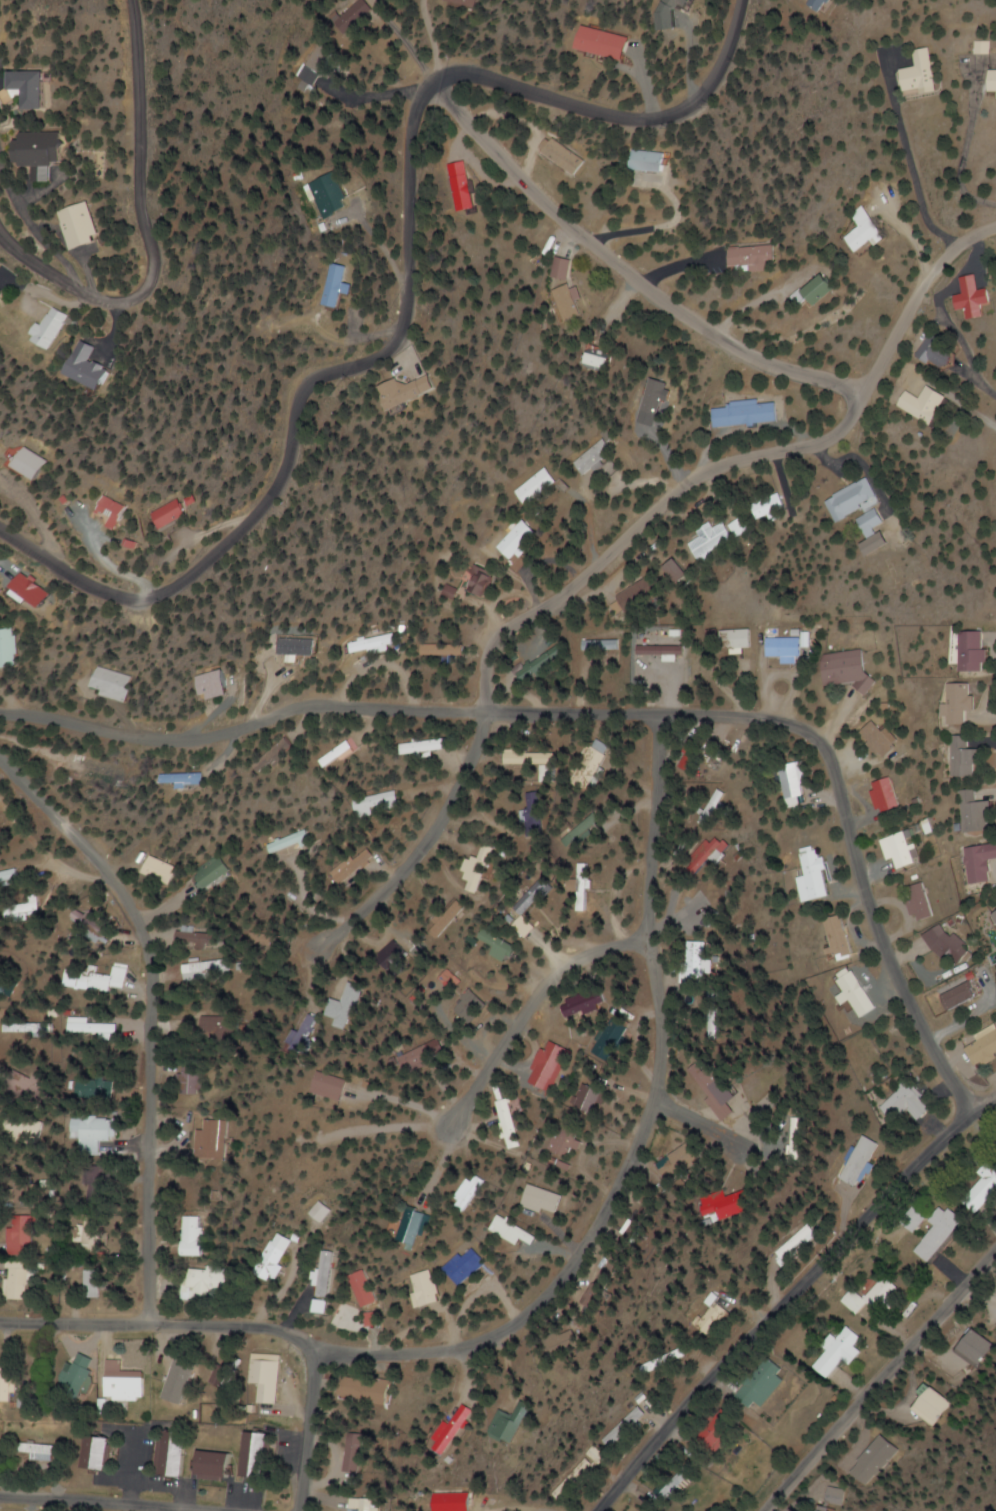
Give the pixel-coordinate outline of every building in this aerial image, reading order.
[(379,12),(369,0),(363,0),(347,14),(360,29),(379,12)] [(831,0),(810,0),(807,5),(822,14),(831,0)] [(628,61),(633,37),(585,27),(580,51),(628,61)] [(975,54),(989,54),(989,42),(975,42),(975,54)] [(935,90),(930,48),(913,50),(915,68),(902,69),(905,94),(935,90)] [(61,73),(24,73),(24,90),(41,90),(41,111),(61,111),(61,73)] [(25,133),(26,166),(42,166),(42,181),(60,180),(59,165),(72,164),(71,132),(25,133)] [(577,176),(586,161),(547,137),(538,152),(577,176)] [(666,152),(635,152),(635,173),(666,173),(666,152)] [(456,213),(476,210),(469,162),(448,165),(456,213)] [(350,209),(338,172),(299,185),(305,203),(312,200),(318,219),(350,209)] [(68,212),(85,250),(114,238),(98,200),(68,212)] [(844,239),(862,258),(888,234),(861,205),(849,217),(858,226),(844,239)] [(729,248),(731,266),(753,265),(754,273),(770,272),(770,264),(776,264),(775,245),(729,248)] [(572,261),(554,256),(549,276),(567,281),(572,261)] [(348,282),(350,266),(333,263),(327,304),(345,307),(347,290),(356,292),(357,284),(348,282)] [(994,303),(991,288),(980,290),(976,274),(961,277),(964,294),(956,296),(959,310),(970,308),(973,319),(987,316),(985,304),(994,303)] [(550,292),(563,322),(582,314),(568,284),(550,292)] [(59,347),(73,315),(54,307),(40,339),(59,347)] [(923,360),(956,367),(960,352),(944,348),(947,337),(929,333),(923,360)] [(98,358),(103,345),(87,340),(75,373),(114,387),(122,367),(98,358)] [(612,372),(616,358),(590,351),(586,366),(612,372)] [(452,388),(446,372),(416,384),(412,376),(393,384),(404,409),(452,388)] [(906,390),(898,407),(938,426),(952,395),(929,384),(922,398),(906,390)] [(779,421),(777,402),(760,403),(759,401),(712,405),(714,427),(779,421)] [(598,470),(618,454),(605,438),(578,459),(589,473),(596,467),(598,470)] [(44,479),(55,462),(31,447),(20,464),(44,479)] [(561,481),(548,465),(518,492),(532,507),(561,481)] [(884,499),(870,476),(828,502),(842,524),(884,499)] [(115,525),(126,529),(136,505),(112,495),(105,512),(119,517),(115,525)] [(169,528),(196,515),(187,497),(160,510),(169,528)] [(887,520),(880,508),(866,517),(873,529),(887,520)] [(754,531),(742,511),(691,544),(703,563),(754,531)] [(544,539),(524,519),(498,547),(519,566),(544,539)] [(868,543),(874,555),(895,543),(889,532),(868,543)] [(670,568),(686,585),(697,575),(680,558),(670,568)] [(493,595),(496,572),(476,569),(472,592),(493,595)] [(629,616),(670,592),(659,572),(617,596),(629,616)] [(44,609),(54,591),(22,574),(12,591),(44,609)] [(22,665),(12,626),(0,630),(0,670),(22,665)] [(727,630),(727,653),(753,653),(753,630),(727,630)] [(352,643),(356,658),(402,646),(398,631),(352,643)] [(985,632),(959,632),(959,671),(985,671),(985,632)] [(279,655),(319,655),(319,638),(279,638),(279,655)] [(769,638),(769,658),(802,658),(802,638),(769,638)] [(621,640),(581,640),(581,651),(621,651),(621,640)] [(824,655),(828,686),(857,682),(858,692),(873,690),(867,649),(824,655)] [(688,663),(688,653),(636,653),(636,663),(688,663)] [(96,686),(108,689),(107,695),(131,702),(138,677),(100,667),(96,686)] [(211,703),(240,694),(232,668),(203,676),(211,703)] [(945,683),(945,704),(941,704),(941,725),(968,725),(967,709),(976,709),(975,695),(971,695),(971,683),(945,683)] [(889,759),(903,742),(888,728),(885,731),(874,720),(861,734),(889,759)] [(954,776),(983,776),(983,749),(971,749),(971,736),(954,736),(954,776)] [(356,748),(349,739),(327,756),(334,765),(356,748)] [(542,765),(542,782),(559,783),(560,750),(508,750),(507,765),(542,765)] [(800,761),(782,766),(791,800),(808,795),(804,779),(805,779),(800,761)] [(167,773),(167,784),(211,784),(211,773),(167,773)] [(906,807),(896,776),(876,783),(887,813),(906,807)] [(966,832),(995,831),(995,801),(980,802),(979,789),(964,790),(966,832)] [(357,798),(361,818),(377,815),(376,811),(402,806),(399,791),(357,798)] [(546,804),(529,803),(528,828),(545,828),(546,804)] [(318,844),(314,831),(274,842),(278,855),(318,844)] [(885,841),(899,872),(921,862),(907,831),(885,841)] [(706,850),(720,865),(737,849),(722,834),(706,850)] [(970,884),(993,881),(989,860),(995,859),(995,843),(964,849),(970,884)] [(816,900),(833,896),(820,845),(803,849),(816,900)] [(200,874),(214,889),(235,870),(221,855),(200,874)] [(183,867),(154,856),(145,876),(174,888),(183,867)] [(341,885),(361,871),(352,858),(332,872),(341,885)] [(22,881),(19,869),(0,873),(0,886),(22,881)] [(923,921),(937,918),(929,883),(910,887),(917,916),(921,915),(923,921)] [(90,910),(87,915),(78,909),(71,920),(89,931),(99,915),(90,910)] [(844,914),(828,920),(845,965),(862,958),(844,914)] [(957,936),(947,925),(931,939),(955,966),(965,957),(970,963),(980,954),(962,933),(957,936)] [(180,945),(223,945),(223,933),(180,933),(180,945)] [(229,959),(184,963),(186,982),(231,978),(229,959)] [(682,963),(682,984),(709,984),(709,963),(682,963)] [(128,991),(130,965),(115,964),(114,975),(70,971),(69,985),(128,991)] [(852,993),(845,998),(853,1010),(862,1004),(871,1018),(885,1008),(860,971),(844,982),(852,993)] [(984,996),(975,980),(945,997),(954,1013),(984,996)] [(563,1008),(570,1021),(608,1000),(600,987),(563,1008)] [(235,1017),(207,1017),(207,1040),(235,1040),(235,1017)] [(119,1021),(68,1021),(68,1042),(119,1042),(119,1021)] [(6,1033),(52,1033),(52,1024),(6,1024),(6,1033)] [(981,1042),(970,1048),(981,1069),(995,1060),(995,1025),(977,1036),(981,1042)] [(308,1037),(295,1032),(289,1045),(302,1051),(308,1037)] [(530,1084),(557,1093),(571,1050),(544,1040),(530,1084)] [(446,1060),(440,1042),(404,1053),(409,1071),(446,1060)] [(180,1094),(199,1094),(199,1063),(180,1063),(180,1094)] [(733,1103),(740,1097),(713,1065),(695,1080),(730,1121),(740,1112),(733,1103)] [(317,1092),(349,1100),(354,1080),(321,1072),(317,1092)] [(13,1087),(41,1099),(49,1080),(31,1074),(29,1078),(19,1074),(13,1087)] [(114,1080),(78,1080),(78,1099),(114,1099),(114,1080)] [(924,1121),(937,1109),(912,1082),(885,1106),(902,1125),(916,1113),(924,1121)] [(605,1088),(581,1086),(580,1109),(605,1110),(605,1088)] [(498,1101),(504,1149),(516,1147),(511,1099),(498,1101)] [(82,1153),(95,1153),(95,1141),(116,1141),(117,1117),(72,1116),(72,1132),(83,1133),(82,1153)] [(224,1157),(224,1119),(202,1119),(202,1129),(196,1129),(196,1157),(224,1157)] [(888,1144),(871,1135),(847,1178),(865,1188),(888,1144)] [(992,1163),(966,1193),(982,1207),(995,1191),(995,1166),(992,1163)] [(111,1194),(108,1171),(95,1172),(98,1195),(111,1194)] [(559,1215),(566,1196),(528,1184),(522,1203),(559,1215)] [(717,1200),(723,1222),(760,1211),(758,1203),(764,1201),(761,1188),(717,1200)] [(910,1251),(924,1263),(960,1221),(941,1205),(927,1222),(932,1226),(910,1251)] [(402,1240),(424,1247),(433,1215),(411,1209),(402,1240)] [(103,1217),(87,1217),(87,1251),(103,1251),(103,1217)] [(186,1257),(205,1257),(205,1217),(186,1217),(186,1257)] [(542,1238),(517,1223),(507,1237),(523,1248),(528,1241),(536,1247),(542,1238)] [(820,1235),(808,1223),(777,1254),(789,1266),(820,1235)] [(284,1251),(269,1243),(258,1265),(273,1273),(284,1251)] [(469,1287),(490,1263),(473,1247),(452,1271),(469,1287)] [(319,1297),(331,1297),(331,1251),(319,1251),(319,1297)] [(8,1261),(7,1299),(29,1300),(31,1262),(8,1261)] [(225,1268),(191,1267),(190,1298),(210,1298),(211,1291),(225,1292),(225,1268)] [(98,1295),(98,1269),(82,1269),(82,1295),(98,1295)] [(445,1302),(433,1270),(413,1277),(424,1309),(445,1302)] [(379,1305),(371,1271),(358,1274),(365,1308),(379,1305)] [(898,1290),(884,1276),(861,1299),(874,1313),(898,1290)] [(695,1327),(713,1339),(731,1312),(718,1302),(720,1298),(712,1292),(704,1303),(709,1307),(695,1327)] [(384,1325),(382,1312),(369,1315),(372,1328),(384,1325)] [(851,1347),(858,1336),(844,1326),(814,1367),(828,1378),(840,1361),(846,1366),(857,1351),(851,1347)] [(985,1347),(968,1330),(950,1349),(966,1365),(985,1347)] [(98,1362),(80,1353),(64,1385),(82,1394),(98,1362)] [(209,1386),(229,1393),(240,1359),(220,1353),(209,1386)] [(777,1376),(783,1369),(768,1357),(740,1392),(761,1410),(784,1381),(777,1376)] [(257,1386),(257,1404),(278,1404),(278,1359),(251,1359),(251,1386),(257,1386)] [(145,1372),(122,1372),(122,1360),(106,1360),(106,1401),(145,1401),(145,1372)] [(16,1403),(17,1378),(18,1378),(18,1367),(0,1366),(0,1402),(16,1403)] [(388,1406),(391,1384),(347,1377),(344,1399),(388,1406)] [(943,1405),(925,1387),(904,1409),(922,1426),(943,1405)] [(34,1409),(34,1394),(19,1394),(19,1408),(34,1409)] [(447,1422),(436,1442),(454,1452),(477,1412),(464,1405),(452,1425),(447,1422)] [(609,1448),(647,1417),(639,1406),(600,1437),(609,1448)] [(709,1437),(725,1446),(739,1422),(723,1412),(709,1437)] [(160,1475),(188,1476),(189,1433),(162,1432),(160,1475)] [(270,1433),(245,1432),(243,1477),(268,1478),(270,1433)] [(359,1434),(346,1434),(346,1472),(359,1472),(359,1434)] [(891,1449),(876,1435),(844,1469),(859,1483),(891,1449)] [(114,1469),(114,1438),(87,1438),(87,1469),(114,1469)] [(28,1458),(66,1458),(66,1445),(28,1445),(28,1458)] [(231,1453),(197,1452),(197,1479),(231,1480),(231,1453)] [(591,1465),(585,1459),(575,1469),(581,1476),(591,1465)] [(681,1485),(671,1475),(654,1492),(664,1502),(681,1485)] [(839,1490),(825,1487),(821,1502),(835,1505),(839,1490)] [(375,1508),(370,1508),(370,1498),(349,1498),(349,1510),(375,1510),(375,1508)]
